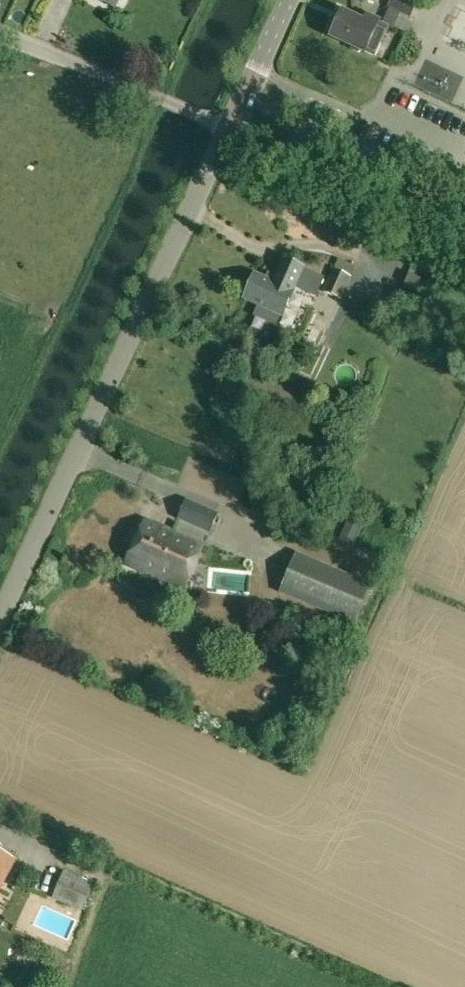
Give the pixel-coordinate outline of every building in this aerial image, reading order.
[(379,22),(380,22),(368,16),(364,23),(343,12),(331,37),(366,54),(366,53),(374,57),(389,26),(393,28),(400,13),(410,18),(416,5),(407,0),(392,0),(389,7),(390,8),(382,24),(379,22)] [(448,99),(464,106),(464,73),(458,71),(448,99)] [(338,258),(334,269),(350,277),(354,266),(338,258)] [(280,315),(283,316),(295,288),(315,297),(324,278),(304,269),(283,259),(274,278),(269,275),(267,279),(255,274),(244,299),(258,305),(253,317),(275,326),(280,315)] [(350,277),(334,269),(323,292),(341,299),(351,277),(350,277)] [(410,275),(404,284),(417,290),(422,280),(410,275)] [(319,326),(327,308),(318,303),(309,322),(319,326)] [(252,377),(241,400),(287,420),(300,386),(277,375),(272,386),(252,377)] [(185,505),(178,520),(209,534),(216,518),(218,514),(187,500),(185,505)] [(349,519),(340,540),(353,545),(362,525),(349,519)] [(183,589),(203,545),(146,520),(127,565),(183,589)] [(296,553),(279,592),(355,625),(372,586),(296,553)] [(16,860),(0,851),(0,890),(16,860)] [(94,883),(64,871),(51,898),(82,911),(94,883)]
